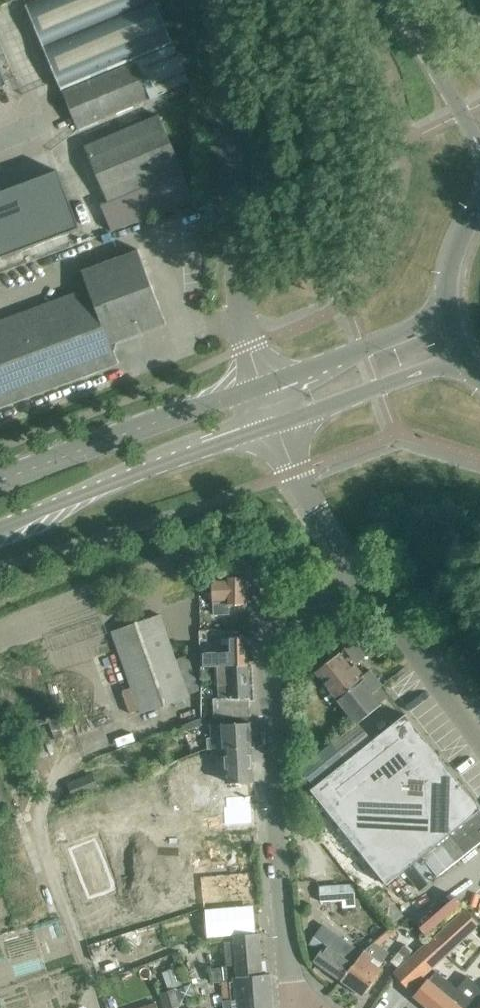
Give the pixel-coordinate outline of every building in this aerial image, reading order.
[(70,111),(78,129),(189,82),(174,45),(117,69),(115,65),(171,41),(154,0),(43,0),(27,7),(60,88),(60,91),(62,92),(70,111)] [(123,132),(85,148),(109,204),(102,206),(113,231),(194,197),(183,172),(159,116),(141,124),(123,132)] [(77,231),(56,175),(19,189),(40,245),(77,231)] [(19,189),(0,196),(0,250),(3,258),(40,245),(19,189)] [(166,324),(139,250),(81,271),(88,289),(0,322),(0,408),(118,364),(111,345),(166,324)] [(226,578),(214,579),(215,599),(214,599),(214,610),(224,609),(223,599),(227,599),(227,606),(246,605),(245,578),(226,578)] [(189,655),(175,659),(160,615),(112,632),(141,715),(189,698),(188,694),(201,690),(189,655)] [(364,656),(373,649),(363,636),(345,650),(353,661),(362,653),(364,656)] [(230,654),(203,654),(203,667),(218,667),(218,668),(248,667),(248,666),(248,639),(246,639),(230,639),(230,654)] [(373,695),(383,687),(370,671),(363,676),(355,666),(351,669),(340,654),(316,673),(357,725),(381,705),(373,695)] [(248,667),(218,668),(219,687),(228,687),(229,699),(214,699),(214,718),(250,717),(248,667)] [(311,791),(387,886),(403,873),(418,892),(479,843),(479,808),(476,803),(463,787),(406,715),(311,791)] [(224,750),(224,749),(252,748),(250,724),(211,725),(212,739),(207,739),(208,750),(224,750)] [(225,768),(225,784),(222,784),(223,795),(230,795),(232,817),(224,817),(225,830),(256,828),(252,748),(224,749),(224,750),(224,761),(218,761),(218,768),(225,768)] [(69,783),(74,797),(98,788),(92,773),(69,783)] [(320,902),(342,901),(343,908),(356,907),(355,885),(319,887),(320,902)] [(428,909),(440,922),(452,911),(440,898),(428,909)] [(314,962),(341,981),(359,956),(362,954),(323,926),(309,945),(321,953),(314,962)] [(446,928),(427,944),(394,974),(409,991),(441,961),(454,949),(451,946),(455,942),(451,938),(453,936),(446,928)] [(359,956),(341,981),(362,996),(381,970),(377,967),(387,953),(379,947),(390,937),(386,932),(364,952),(362,954),(359,956)] [(223,943),(225,967),(236,966),(237,977),(233,978),(233,981),(229,982),(230,1002),(231,1002),(231,1007),(273,1007),(270,974),(263,975),(260,935),(234,937),(234,942),(223,943)] [(390,962),(399,968),(411,951),(401,945),(390,962)] [(427,1007),(466,1007),(470,1003),(472,1005),(479,996),(479,990),(466,979),(456,991),(436,974),(416,998),(427,1007)] [(229,982),(222,982),(224,1007),(231,1007),(231,1002),(230,1002),(229,982)] [(163,1007),(177,1007),(182,1006),(181,1003),(189,1000),(185,986),(159,995),(163,1007)] [(159,999),(135,1007),(162,1007),(159,999)]
